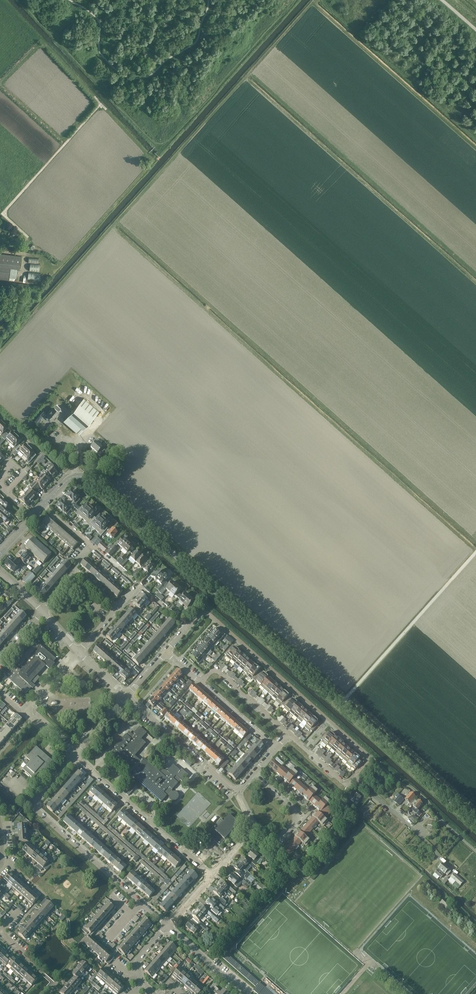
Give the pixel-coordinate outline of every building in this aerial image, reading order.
[(20,256),(0,253),(0,278),(8,279),(9,267),(19,268),(20,256)] [(40,261),(29,261),(29,280),(40,280),(40,261)] [(79,433),(99,411),(84,398),(64,420),(79,433)] [(53,406),(46,414),(52,419),(56,413),(57,414),(59,411),(58,411),(61,408),(56,404),(53,406)] [(0,428),(0,434),(1,435),(0,436),(3,439),(7,434),(5,432),(8,428),(4,424),(0,428)] [(9,436),(7,434),(3,439),(5,441),(6,440),(10,443),(17,436),(12,432),(9,436)] [(17,436),(10,443),(15,447),(13,449),(16,451),(20,446),(18,444),(22,440),(17,436)] [(91,447),(98,453),(100,456),(105,450),(100,445),(102,443),(97,439),(95,441),(95,442),(91,447)] [(22,448),(20,446),(16,451),(18,453),(19,452),(23,456),(30,448),(26,444),(22,448)] [(30,448),(23,456),(28,460),(27,461),(29,463),(33,458),(31,456),(35,452),(30,448)] [(44,459),(45,457),(43,455),(37,461),(41,465),(45,460),(44,459)] [(53,478),(57,473),(54,470),(56,468),(51,464),(49,466),(50,467),(46,471),(53,478)] [(43,474),(39,479),(46,486),(50,481),(47,477),(49,475),(43,470),(41,473),(43,474)] [(34,482),(31,485),(36,489),(38,486),(42,490),(46,486),(39,479),(35,483),(34,482)] [(29,489),(26,493),(33,499),(37,495),(33,492),(36,489),(31,485),(28,488),(29,489)] [(81,498),(72,490),(67,495),(71,499),(69,502),(74,507),(81,498)] [(21,496),(18,499),(23,503),(25,501),(28,505),(33,499),(26,493),(22,497),(21,496)] [(1,506),(5,510),(9,506),(1,499),(0,500),(0,505),(1,506)] [(67,515),(74,507),(69,502),(67,505),(61,500),(56,505),(67,515)] [(83,519),(91,509),(87,505),(84,508),(81,506),(76,513),(83,519)] [(1,506),(0,506),(0,512),(7,518),(9,518),(10,517),(10,515),(9,513),(5,510),(1,506)] [(83,519),(89,524),(95,518),(92,516),(95,513),(91,509),(83,519)] [(0,512),(0,513),(0,519),(2,521),(5,523),(8,520),(7,518),(0,512)] [(48,516),(42,523),(46,526),(52,519),(48,516)] [(97,520),(95,518),(89,524),(95,530),(104,520),(100,517),(97,520)] [(52,519),(46,526),(50,529),(56,523),(52,519)] [(104,520),(95,530),(102,536),(107,529),(105,527),(108,524),(104,520)] [(56,523),(50,529),(53,533),(59,526),(56,523)] [(59,526),(53,533),(57,536),(63,529),(59,526)] [(112,538),(117,532),(112,528),(107,534),(112,538)] [(63,529),(57,536),(61,540),(67,533),(63,529)] [(67,533),(61,540),(65,543),(71,536),(67,533)] [(71,536),(65,543),(69,546),(75,539),(71,536)] [(43,563),(51,554),(33,538),(25,547),(43,563)] [(112,547),(110,550),(107,553),(110,556),(116,549),(115,548),(118,545),(122,549),(128,542),(123,538),(119,543),(117,541),(112,547)] [(75,539),(69,546),(73,550),(79,543),(75,539)] [(109,549),(108,549),(101,542),(98,546),(106,553),(109,549)] [(128,542),(122,549),(127,553),(124,556),(122,555),(116,562),(120,565),(123,561),(126,558),(131,553),(129,551),(133,547),(128,542)] [(130,558),(136,562),(142,555),(137,550),(130,558)] [(29,561),(31,559),(22,551),(17,557),(24,563),(26,559),(29,561)] [(142,555),(136,562),(141,567),(147,560),(142,555)] [(122,567),(128,560),(126,558),(123,561),(120,565),(122,567)] [(15,559),(13,562),(10,559),(5,564),(14,572),(18,567),(18,566),(20,563),(15,559)] [(86,559),(81,565),(85,569),(90,563),(86,559)] [(65,561),(61,565),(67,570),(71,566),(65,561)] [(149,574),(155,567),(150,562),(143,569),(149,574)] [(90,563),(85,569),(90,573),(95,567),(90,563)] [(67,570),(61,565),(57,570),(63,575),(67,570)] [(95,567),(90,573),(94,577),(100,572),(95,567)] [(63,575),(57,570),(53,575),(59,580),(63,575)] [(155,571),(148,578),(147,580),(149,583),(153,578),(157,582),(164,574),(159,570),(157,573),(155,571)] [(100,572),(94,577),(99,581),(104,576),(100,572)] [(28,585),(35,577),(30,573),(22,581),(27,586),(28,585)] [(104,585),(109,580),(110,578),(106,574),(104,576),(99,581),(104,585)] [(164,574),(157,582),(161,585),(157,589),(160,591),(167,583),(165,581),(168,578),(164,574)] [(59,580),(53,575),(49,579),(55,584),(59,580)] [(146,576),(140,583),(142,585),(147,580),(148,578),(146,576)] [(55,584),(49,579),(45,584),(51,589),(55,584)] [(109,580),(104,585),(108,589),(110,587),(113,584),(113,583),(114,582),(113,581),(111,582),(109,580)] [(169,585),(167,583),(160,591),(160,592),(159,592),(162,595),(166,590),(170,593),(176,585),(172,582),(169,585)] [(51,589),(45,584),(41,588),(47,593),(51,589)] [(113,584),(110,587),(108,589),(113,593),(118,588),(113,584)] [(176,585),(170,593),(173,596),(174,595),(177,598),(180,595),(177,592),(180,589),(176,585)] [(47,593),(41,588),(37,593),(43,598),(47,593)] [(118,588),(113,593),(118,598),(123,592),(118,588)] [(183,596),(180,595),(177,598),(179,600),(179,601),(183,604),(189,597),(185,593),(183,596)] [(142,594),(138,599),(145,605),(149,601),(150,602),(152,599),(147,595),(145,597),(142,594)] [(189,597),(183,604),(187,608),(186,609),(187,610),(191,605),(191,604),(194,601),(189,597)] [(145,605),(138,599),(134,603),(137,606),(133,611),(137,614),(138,615),(142,610),(141,609),(145,605)] [(3,608),(5,610),(11,604),(9,602),(3,608)] [(14,610),(12,608),(4,617),(6,619),(9,615),(11,617),(13,614),(11,613),(14,610)] [(131,609),(127,614),(133,619),(137,614),(133,611),(131,609)] [(26,616),(21,611),(17,616),(22,621),(26,616)] [(133,619),(127,614),(123,618),(129,623),(133,619)] [(22,621),(17,616),(13,621),(18,625),(22,621)] [(175,624),(170,619),(168,617),(165,620),(167,622),(165,624),(171,629),(175,624)] [(129,623),(123,618),(119,623),(124,628),(129,623)] [(18,625),(13,621),(9,625),(14,630),(18,625)] [(124,628),(119,623),(115,627),(120,633),(124,628)] [(171,629),(165,624),(161,628),(167,633),(171,629)] [(14,630),(9,625),(5,630),(10,635),(14,630)] [(120,633),(115,627),(111,632),(116,637),(120,633)] [(167,633),(161,628),(157,633),(163,638),(167,633)] [(211,632),(210,634),(219,642),(223,637),(220,634),(222,632),(217,628),(215,630),(214,629),(213,629),(210,632),(211,632)] [(10,635),(5,630),(1,634),(6,639),(10,635)] [(116,637),(111,632),(106,637),(112,642),(116,637)] [(163,638),(157,633),(153,637),(159,642),(163,638)] [(208,635),(205,637),(213,645),(215,646),(219,642),(210,634),(209,635),(208,635)] [(159,642),(153,637),(149,642),(155,647),(159,642)] [(203,641),(202,643),(209,649),(213,645),(205,637),(202,641),(203,641)] [(14,666),(5,676),(25,694),(40,678),(37,675),(45,666),(48,668),(56,659),(36,641),(31,646),(16,663),(22,669),(20,671),(14,666)] [(149,642),(145,646),(151,652),(155,647),(149,642)] [(200,643),(197,646),(207,655),(211,651),(209,649),(202,643),(201,644),(200,643)] [(93,651),(98,655),(103,650),(99,645),(93,651)] [(145,646),(141,651),(147,656),(151,652),(145,646)] [(195,650),(194,652),(201,658),(205,654),(207,655),(197,646),(194,649),(195,650)] [(233,648),(231,646),(224,654),(226,656),(225,657),(230,661),(239,651),(236,648),(236,649),(234,647),(233,648)] [(103,650),(98,655),(103,659),(108,654),(103,650)] [(141,651),(137,656),(143,661),(147,656),(141,651)] [(239,651),(230,661),(231,660),(235,663),(242,655),(239,651)] [(196,661),(199,664),(203,660),(201,658),(194,652),(193,653),(192,652),(189,655),(190,656),(191,658),(189,660),(194,664),(196,661)] [(108,654),(103,659),(107,663),(112,658),(108,654)] [(134,656),(135,658),(133,660),(138,665),(143,661),(137,656),(135,654),(134,656)] [(242,655),(235,663),(239,667),(246,658),(242,655)] [(112,658),(107,663),(112,668),(117,662),(112,658)] [(246,658),(239,667),(243,671),(250,662),(246,658)] [(117,662),(112,668),(116,672),(121,666),(117,662)] [(250,662),(243,671),(247,674),(255,665),(250,662)] [(255,665),(247,674),(246,675),(251,679),(252,679),(253,680),(260,672),(259,670),(258,668),(255,666),(255,665)] [(121,666),(116,672),(121,676),(126,670),(121,666)] [(131,674),(133,671),(129,667),(126,670),(121,676),(125,680),(131,674)] [(177,669),(173,674),(178,679),(183,683),(184,681),(180,677),(182,674),(177,669)] [(263,674),(260,672),(253,680),(256,682),(257,681),(261,685),(268,677),(265,674),(265,675),(263,673),(263,674)] [(178,679),(173,674),(169,679),(174,684),(179,688),(180,686),(175,682),(178,679)] [(268,677),(261,685),(260,686),(264,689),(272,681),(268,677)] [(174,684),(169,679),(164,684),(170,688),(175,693),(176,691),(171,687),(174,684)] [(272,681),(264,689),(268,693),(276,684),(272,681)] [(170,688),(164,684),(160,688),(166,693),(170,697),(172,695),(167,691),(170,688)] [(193,684),(189,689),(194,694),(198,688),(193,684)] [(276,684),(268,693),(272,696),(280,688),(276,684)] [(166,693),(160,688),(156,693),(162,698),(166,702),(168,700),(163,696),(166,693)] [(203,692),(198,688),(194,694),(198,698),(203,692)] [(280,688),(272,696),(276,700),(284,691),(280,688)] [(284,691),(276,700),(275,701),(280,705),(281,704),(282,706),(290,698),(288,696),(289,696),(287,694),(284,691),(284,692),(284,691)] [(207,696),(203,692),(198,698),(203,702),(207,696)] [(162,698),(156,693),(152,698),(162,707),(164,705),(159,701),(162,698)] [(212,700),(207,696),(203,702),(207,706),(212,700)] [(162,707),(152,698),(148,703),(153,707),(155,705),(160,709),(162,707)] [(189,708),(191,706),(182,698),(180,700),(182,702),(187,706),(189,708)] [(292,700),(290,698),(282,706),(285,708),(284,709),(288,712),(297,703),(294,700),(292,699),(292,700)] [(216,704),(212,700),(207,706),(211,710),(216,704)] [(297,703),(288,712),(289,713),(289,712),(293,715),(301,706),(297,703)] [(221,708),(216,704),(211,710),(216,714),(221,708)] [(301,706),(293,715),(297,719),(305,710),(301,706)] [(225,712),(221,708),(216,714),(220,718),(225,712)] [(305,710),(297,719),(301,722),(309,714),(305,710)] [(169,712),(164,717),(169,722),(174,716),(169,712)] [(230,716),(225,712),(220,718),(225,722),(230,716)] [(15,714),(12,718),(18,724),(22,720),(15,714)] [(309,714),(301,722),(301,723),(303,721),(307,724),(313,717),(309,714)] [(199,719),(195,715),(193,718),(206,730),(208,727),(204,723),(203,723),(199,719)] [(174,716),(169,722),(174,726),(178,720),(174,716)] [(234,720),(230,716),(225,722),(229,726),(234,720)] [(313,717),(307,724),(304,727),(309,731),(310,730),(312,732),(319,724),(317,722),(318,721),(316,720),(313,717)] [(12,718),(8,722),(15,728),(18,724),(12,718)] [(178,720),(174,726),(178,729),(183,724),(178,720)] [(239,724),(234,720),(229,726),(234,730),(239,724)] [(8,722),(5,726),(11,732),(15,728),(8,722)] [(183,724),(178,729),(183,733),(187,728),(183,724)] [(243,728),(239,724),(234,730),(238,734),(243,728)] [(5,726),(1,730),(8,736),(11,732),(5,726)] [(187,728),(183,733),(187,737),(192,732),(189,730),(191,728),(189,726),(187,728)] [(159,772),(153,767),(145,760),(144,758),(141,762),(135,756),(146,744),(141,740),(147,733),(140,727),(130,738),(126,735),(124,738),(115,748),(116,748),(111,754),(114,757),(124,765),(125,765),(130,770),(132,771),(130,774),(136,779),(140,782),(161,802),(166,796),(169,796),(169,797),(169,798),(169,799),(170,800),(170,801),(171,801),(173,802),(174,802),(175,802),(176,801),(177,801),(177,800),(178,799),(179,797),(179,796),(178,796),(178,794),(177,793),(176,792),(175,792),(174,792),(173,792),(172,790),(180,781),(182,782),(188,775),(181,769),(180,771),(174,765),(168,772),(166,771),(165,770),(163,770),(161,771),(159,772)] [(248,732),(243,728),(238,734),(243,738),(248,732)] [(192,732),(187,737),(192,741),(196,736),(194,734),(195,732),(193,730),(192,732)] [(329,733),(327,731),(320,739),(322,741),(321,742),(326,746),(335,737),(335,736),(332,734),(330,733),(329,733)] [(196,736),(192,741),(196,745),(201,740),(196,736)] [(335,737),(326,746),(329,744),(332,747),(331,749),(339,740),(335,737)] [(201,740),(196,745),(201,749),(205,744),(201,740)] [(339,740),(331,749),(335,752),(338,749),(343,744),(339,740)] [(258,741),(254,746),(261,752),(265,747),(258,741)] [(205,744),(201,749),(205,753),(210,748),(205,744)] [(343,744),(338,749),(335,752),(339,756),(347,747),(343,744)] [(254,746),(250,751),(257,757),(261,752),(254,746)] [(44,774),(54,762),(48,757),(48,758),(41,753),(42,752),(36,747),(26,758),(30,761),(23,769),(26,772),(26,773),(29,776),(30,775),(33,779),(40,770),(44,774)] [(347,747),(339,756),(343,760),(351,751),(347,747)] [(210,748),(205,753),(210,757),(214,752),(210,748)] [(214,752),(210,757),(214,761),(219,756),(216,754),(218,752),(216,750),(214,752)] [(250,751),(246,755),(253,762),(257,757),(250,751)] [(351,751),(343,760),(347,763),(346,764),(355,754),(351,751)] [(221,754),(219,756),(214,761),(219,765),(223,760),(221,758),(223,756),(221,754)] [(355,755),(355,754),(346,764),(351,768),(352,767),(355,770),(362,762),(359,759),(358,757),(355,754),(355,755)] [(246,755),(241,760),(248,766),(253,762),(246,755)] [(183,760),(185,762),(190,766),(192,764),(187,760),(185,758),(183,760)] [(276,772),(282,766),(274,759),(269,765),(276,772)] [(241,760),(237,765),(244,771),(248,766),(241,760)] [(234,766),(236,767),(233,769),(240,776),(244,771),(237,765),(236,764),(234,766)] [(289,773),(282,766),(276,772),(284,779),(289,773)] [(233,769),(229,774),(236,780),(240,776),(233,769)] [(289,783),(295,777),(298,774),(293,769),(289,773),(284,779),(287,782),(288,784),(289,783)] [(78,771),(74,776),(82,782),(83,780),(82,779),(84,777),(78,771)] [(82,782),(74,776),(70,780),(76,786),(79,783),(80,784),(82,782)] [(302,784),(295,777),(289,783),(297,790),(302,784)] [(76,786),(70,780),(66,785),(73,791),(74,791),(75,789),(74,788),(76,786)] [(137,786),(132,782),(124,792),(128,796),(137,786)] [(309,790),(302,784),(297,790),(304,796),(309,790)] [(73,791),(66,785),(63,789),(69,795),(71,792),(72,793),(73,791)] [(89,792),(94,796),(99,790),(95,786),(89,792)] [(309,801),(314,795),(318,791),(313,786),(309,790),(304,796),(303,797),(309,801)] [(69,795),(63,789),(59,794),(65,799),(69,795)] [(104,794),(99,790),(94,796),(98,800),(104,794)] [(405,799),(410,804),(411,805),(414,802),(412,801),(415,797),(411,793),(405,799)] [(65,799),(59,794),(55,798),(61,804),(65,799)] [(108,798),(104,794),(98,800),(103,804),(108,798)] [(322,801),(314,795),(309,801),(316,807),(322,801)] [(399,805),(404,799),(399,796),(394,801),(399,805)] [(327,805),(330,802),(325,797),(322,801),(316,807),(316,808),(321,812),(327,805)] [(61,804),(55,798),(51,803),(57,808),(58,809),(60,807),(59,806),(61,804)] [(113,802),(108,798),(103,804),(107,808),(113,802)] [(418,800),(415,803),(414,802),(411,805),(413,806),(414,807),(412,809),(414,811),(416,809),(418,810),(423,804),(418,800)] [(93,815),(95,813),(81,801),(79,803),(93,815)] [(117,806),(113,802),(107,808),(112,812),(117,806)] [(57,808),(51,803),(47,807),(53,813),(55,810),(56,811),(57,809),(56,808),(57,808)] [(117,842),(119,840),(79,804),(77,806),(117,842)] [(332,810),(327,805),(321,812),(327,816),(332,810)] [(128,815),(123,811),(118,817),(122,821),(128,815)] [(312,816),(313,817),(319,822),(322,825),(327,820),(317,811),(314,814),(312,816)] [(132,819),(128,815),(122,821),(127,825),(132,819)] [(63,822),(68,826),(74,818),(73,817),(72,818),(69,816),(63,822)] [(225,840),(239,824),(230,816),(224,822),(221,819),(207,835),(220,847),(225,840)] [(74,818),(68,826),(72,830),(78,824),(75,822),(78,819),(76,817),(74,818)] [(97,819),(102,823),(104,825),(108,820),(106,818),(104,821),(99,817),(97,819)] [(319,822),(313,817),(308,822),(306,824),(312,830),(315,827),(319,822)] [(136,823),(132,819),(127,825),(131,829),(136,823)] [(18,827),(18,831),(28,830),(27,822),(22,823),(22,825),(20,825),(20,822),(14,822),(14,827),(18,827)] [(141,827),(136,823),(131,829),(135,833),(141,827)] [(78,824),(72,830),(77,834),(82,828),(78,824)] [(306,824),(304,827),(300,832),(306,837),(310,832),(312,830),(306,824)] [(145,831),(141,827),(135,833),(140,837),(145,831)] [(82,828),(77,834),(81,837),(86,831),(82,828)] [(86,831),(81,837),(86,841),(91,835),(92,834),(90,832),(89,834),(86,831)] [(150,835),(145,831),(140,837),(144,840),(143,841),(143,842),(150,835)] [(306,837),(300,832),(299,831),(295,836),(295,837),(301,842),(305,845),(310,840),(306,837)] [(91,835),(86,841),(90,845),(95,839),(91,835)] [(154,838),(150,835),(143,842),(145,843),(146,842),(149,844),(154,838)] [(301,842),(295,837),(291,842),(288,844),(295,850),(297,847),(301,842)] [(159,842),(154,838),(149,844),(153,848),(152,850),(159,842)] [(95,839),(90,845),(94,849),(100,843),(95,839)] [(130,854),(132,852),(119,840),(117,842),(130,854)] [(100,843),(94,849),(99,853),(104,847),(102,845),(102,844),(101,842),(100,843)] [(163,846),(159,842),(152,850),(154,852),(155,850),(158,852),(163,846)] [(23,855),(24,856),(34,846),(29,843),(23,850),(26,852),(23,855)] [(288,844),(286,847),(282,852),(285,854),(288,857),(292,852),(295,850),(288,844)] [(34,846),(24,856),(26,858),(28,855),(31,857),(38,850),(34,846)] [(167,850),(163,846),(158,852),(162,856),(160,858),(167,850)] [(104,847),(99,853),(103,857),(109,851),(104,847)] [(38,850),(31,857),(34,860),(31,862),(33,864),(42,854),(38,850)] [(172,854),(167,850),(160,858),(162,860),(164,858),(167,860),(172,854)] [(109,851),(103,857),(108,861),(113,855),(109,851)] [(248,856),(253,860),(251,862),(255,866),(261,859),(262,860),(265,857),(260,853),(258,855),(253,851),(248,856)] [(42,854),(33,864),(34,865),(36,862),(39,865),(46,857),(42,854)] [(176,858),(172,854),(167,860),(171,864),(176,858)] [(113,855),(108,861),(112,865),(117,859),(113,855)] [(46,857),(39,865),(37,867),(38,868),(41,871),(50,861),(46,857)] [(181,862),(176,858),(171,864),(176,868),(181,862)] [(117,859),(112,865),(117,869),(122,863),(117,859)] [(242,859),(238,864),(247,871),(249,869),(246,867),(248,864),(242,859)] [(258,868),(255,866),(251,862),(249,865),(256,871),(258,868)] [(122,863),(117,869),(121,873),(127,867),(122,863)] [(247,871),(238,864),(237,866),(236,865),(233,867),(234,868),(240,874),(242,871),(245,874),(247,871)] [(443,864),(438,869),(437,870),(435,873),(441,878),(443,875),(441,874),(442,872),(444,874),(445,873),(446,874),(447,873),(449,874),(450,872),(448,870),(448,869),(443,864)] [(10,873),(3,880),(6,883),(7,882),(8,883),(14,876),(11,874),(13,872),(12,871),(10,873)] [(191,871),(187,876),(193,881),(197,877),(191,871)] [(127,878),(132,882),(137,876),(132,872),(127,878)] [(460,886),(463,882),(454,873),(451,877),(460,886)] [(239,876),(241,879),(246,883),(249,886),(252,883),(248,880),(246,878),(241,874),(239,876)] [(234,886),(239,881),(232,875),(227,880),(234,886)] [(14,876),(8,883),(9,884),(8,885),(11,888),(20,878),(18,876),(16,879),(14,876)] [(141,880),(137,876),(132,882),(136,886),(141,880)] [(193,881),(187,876),(183,880),(190,886),(193,881)] [(20,878),(11,888),(14,890),(15,889),(16,890),(22,884),(20,881),(22,879),(20,878)] [(141,880),(136,886),(141,890),(146,884),(141,880)] [(183,880),(180,885),(186,890),(190,886),(183,880)] [(221,883),(219,884),(218,885),(218,886),(217,887),(226,895),(229,898),(232,895),(227,890),(228,889),(221,883)] [(22,884),(16,890),(17,891),(17,892),(20,895),(28,885),(27,884),(25,886),(22,884)] [(146,884),(141,890),(145,894),(150,888),(146,884)] [(28,885),(20,895),(22,897),(23,896),(24,897),(30,891),(27,888),(30,886),(28,885)] [(180,885),(176,889),(182,895),(186,890),(180,885)] [(226,895),(217,887),(213,892),(220,898),(221,896),(224,898),(226,895)] [(145,894),(146,894),(150,898),(155,892),(150,888),(145,894)] [(176,889),(172,894),(178,899),(182,895),(176,889)] [(30,891),(24,897),(26,898),(25,899),(28,902),(36,892),(35,891),(33,893),(30,891)] [(36,892),(28,902),(31,904),(33,905),(38,898),(36,896),(38,893),(36,892)] [(169,894),(170,895),(168,898),(174,903),(178,899),(172,894),(170,892),(169,894)] [(168,898),(164,902),(170,908),(174,903),(168,898)] [(211,898),(209,900),(208,900),(206,902),(207,903),(206,903),(211,907),(209,909),(212,911),(210,914),(217,920),(219,918),(217,916),(221,911),(215,906),(217,904),(211,898)] [(226,907),(224,906),(226,903),(221,898),(219,901),(220,902),(218,905),(224,910),(226,907)] [(446,908),(450,903),(444,898),(440,902),(446,908)] [(85,925),(82,929),(87,934),(88,932),(92,935),(116,908),(111,904),(111,902),(108,900),(104,904),(106,905),(102,910),(100,908),(97,912),(98,914),(94,918),(93,917),(89,921),(91,922),(87,927),(85,925)] [(54,907),(49,903),(47,901),(45,904),(43,902),(41,903),(51,912),(54,909),(53,908),(54,907)] [(166,912),(170,908),(164,902),(160,907),(166,912)] [(51,912),(41,903),(40,905),(42,907),(40,910),(47,915),(48,914),(49,915),(51,912)] [(201,906),(196,911),(206,919),(209,916),(206,913),(207,912),(201,906)] [(47,915),(40,910),(38,912),(36,910),(34,912),(44,920),(47,917),(46,917),(47,915)] [(206,919),(196,911),(192,915),(199,921),(200,920),(204,922),(206,919)] [(44,920),(34,912),(33,913),(35,915),(33,918),(40,924),(41,922),(41,923),(44,920)] [(40,924),(33,918),(31,920),(28,918),(27,920),(37,928),(39,925),(40,924)] [(145,918),(117,950),(123,956),(124,955),(125,956),(127,953),(128,955),(132,950),(131,949),(134,945),(136,946),(140,942),(138,941),(142,936),(144,937),(147,933),(146,932),(150,928),(151,929),(153,927),(151,924),(151,923),(145,918)] [(37,928),(27,920),(26,921),(28,923),(26,926),(32,932),(33,931),(34,931),(37,928)] [(201,932),(203,929),(198,924),(196,927),(190,922),(186,927),(194,934),(198,929),(201,932)] [(200,922),(198,924),(203,929),(206,932),(209,930),(200,922)] [(32,932),(26,926),(24,928),(21,926),(20,928),(30,937),(32,934),(31,933),(32,932)] [(30,937),(20,928),(19,930),(21,931),(18,934),(25,940),(26,939),(27,939),(30,937)] [(114,958),(91,937),(88,935),(81,943),(85,947),(86,946),(91,949),(89,951),(93,955),(95,953),(99,957),(98,959),(102,962),(103,961),(108,965),(114,958)] [(171,943),(167,947),(174,953),(178,949),(171,943)] [(174,953),(167,947),(163,951),(170,957),(174,953)] [(170,957),(163,951),(160,955),(167,961),(170,957)] [(167,961),(160,955),(156,959),(163,966),(167,961)] [(7,956),(1,962),(3,963),(2,964),(5,967),(7,964),(13,958),(13,957),(12,956),(10,958),(7,956)] [(7,964),(11,968),(18,960),(15,958),(14,959),(13,958),(7,964)] [(163,966),(156,959),(152,963),(159,970),(163,966)] [(18,960),(11,968),(15,971),(21,965),(20,964),(21,963),(18,960)] [(81,962),(78,965),(88,974),(90,973),(87,971),(89,968),(83,962),(82,963),(81,962)] [(159,970),(152,963),(149,967),(156,974),(159,970)] [(21,965),(15,971),(19,975),(26,968),(23,965),(22,966),(21,965)] [(88,974),(78,965),(76,968),(76,969),(76,970),(82,976),(84,973),(87,976),(88,974)] [(156,974),(149,967),(145,972),(152,978),(156,974)] [(179,968),(173,975),(177,978),(186,968),(185,967),(181,970),(179,968)] [(26,968),(19,975),(23,979),(29,972),(28,971),(29,970),(26,968)] [(186,968),(177,978),(181,982),(187,975),(185,973),(187,970),(186,968)] [(103,969),(98,975),(97,977),(101,980),(108,973),(103,969)] [(82,976),(76,970),(75,972),(74,971),(71,974),(81,983),(82,982),(81,982),(82,981),(80,979),(82,976)] [(30,973),(29,972),(23,979),(27,982),(34,975),(31,972),(30,973)] [(108,973),(101,980),(105,984),(112,976),(108,973)] [(84,985),(81,983),(71,974),(74,976),(71,979),(72,980),(71,981),(78,987),(80,984),(83,986),(84,985)] [(187,975),(181,982),(185,986),(195,975),(193,974),(190,978),(187,975)] [(34,975),(27,982),(32,986),(37,979),(36,978),(37,977),(34,975)] [(195,975),(185,986),(189,989),(195,983),(193,980),(196,976),(195,975)] [(112,976),(105,984),(109,988),(116,980),(112,976)] [(202,978),(199,981),(204,986),(211,979),(208,976),(204,979),(202,978)] [(116,980),(109,988),(113,991),(120,984),(121,982),(117,979),(116,980)] [(78,987),(71,981),(70,982),(69,981),(67,984),(77,993),(78,992),(76,989),(78,987)] [(195,983),(189,989),(193,993),(201,984),(200,982),(198,985),(195,983)] [(67,984),(64,987),(65,988),(64,989),(70,993),(71,993),(73,992),(75,993),(78,993),(77,993),(67,984)] [(113,991),(116,993),(118,993),(124,987),(120,984),(113,991)] [(193,993),(195,993),(200,993),(203,990),(201,988),(203,985),(201,984),(193,993)]
